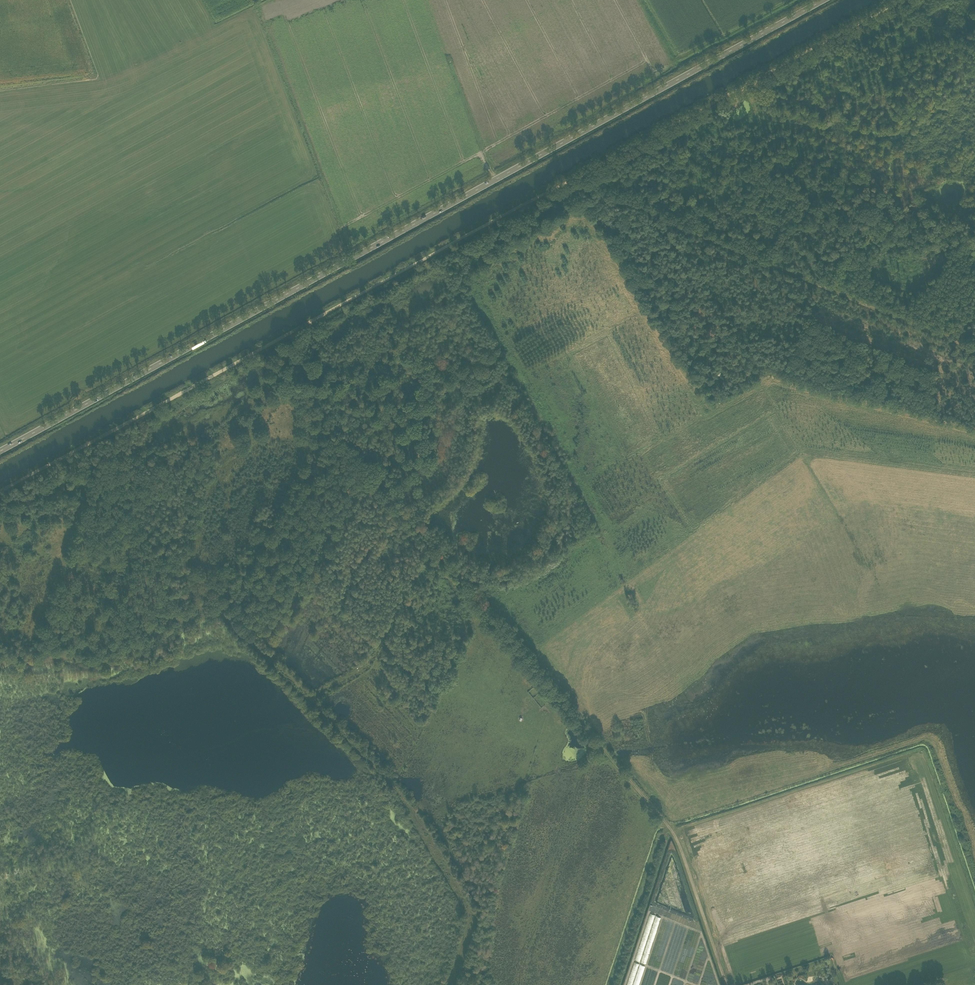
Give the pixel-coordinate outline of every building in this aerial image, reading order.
[(692,921),(694,918),(678,912),(677,915),(685,917),(684,919),(687,919),(685,924),(695,928),(697,923),(692,921)] [(648,913),(636,961),(646,963),(649,954),(653,952),(654,953),(656,953),(665,956),(668,954),(673,954),(671,951),(676,948),(677,946),(679,946),(680,943),(681,942),(677,941),(678,939),(672,939),(671,939),(670,937),(669,938),(664,938),(661,940),(661,944),(657,944),(658,947),(655,947),(652,949),(660,916),(648,913)]
